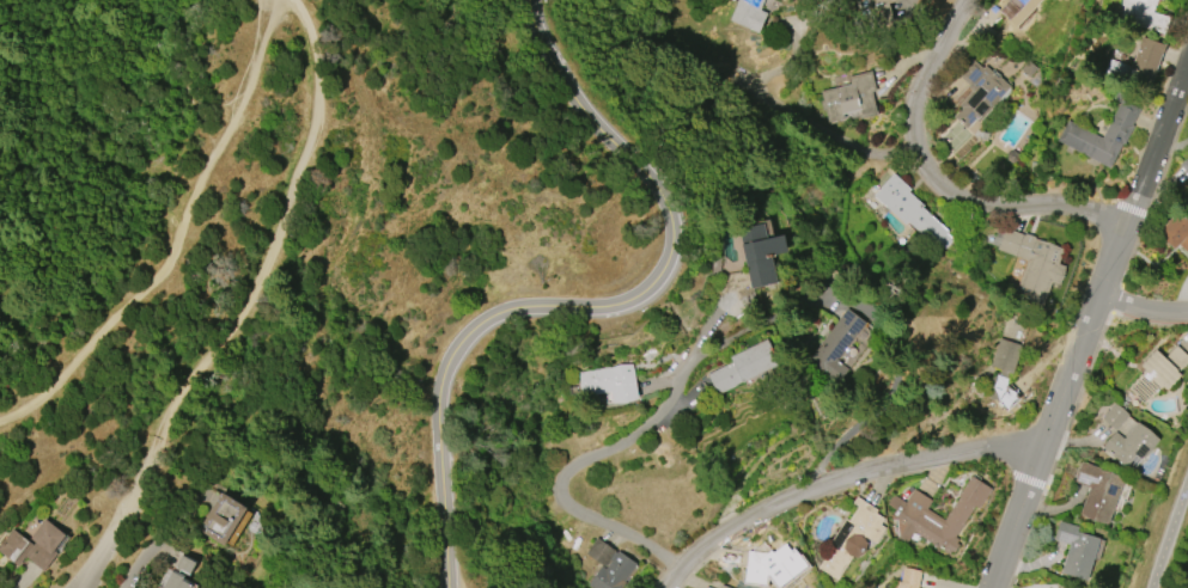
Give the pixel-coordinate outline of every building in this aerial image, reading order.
[(730,20),(738,0),(764,0),(760,10),(767,13),(759,32),(730,20)] [(888,2),(897,0),(865,0),(863,0),(869,25),(892,20),(888,2)] [(999,11),(1010,0),(1012,0),(1041,0),(1016,26),(999,11)] [(1131,6),(1132,0),(1157,0),(1156,2),(1155,1),(1152,11),(1169,16),(1163,32),(1111,18),(1115,2),(1131,6)] [(1163,43),(1140,38),(1132,71),(1122,69),(1119,81),(1153,89),(1163,43)] [(969,131),(1009,88),(979,60),(961,79),(969,86),(947,110),(969,131)] [(848,76),(870,72),(876,91),(871,92),(877,115),(861,118),(859,110),(843,114),(845,118),(828,122),(821,91),(851,84),(848,76)] [(1121,99),(1139,109),(1132,124),(1133,125),(1123,145),(1122,143),(1109,169),(1056,141),(1067,120),(1102,137),(1121,99)] [(872,196),(894,173),(910,189),(908,191),(924,206),(921,207),(948,232),(936,245),(921,231),(919,233),(908,222),(904,225),(872,196)] [(1176,213),(1187,222),(1187,254),(1178,245),(1175,249),(1158,233),(1176,213)] [(750,289),(737,229),(762,223),(766,239),(784,235),(787,251),(770,255),(776,283),(750,289)] [(1025,260),(1014,296),(1044,305),(1051,283),(1059,285),(1065,266),(1059,264),(1064,247),(1004,229),(997,251),(1025,260)] [(847,308),(865,323),(836,360),(848,369),(836,384),(806,361),(847,308)] [(729,357),(766,338),(778,363),(715,394),(706,374),(731,362),(729,357)] [(991,366),(999,338),(1022,345),(1013,373),(1009,372),(1006,385),(1018,398),(1005,410),(998,402),(999,400),(998,399),(995,402),(982,387),(997,374),(1000,376),(1000,369),(991,366)] [(1176,345),(1187,356),(1187,361),(1177,373),(1181,375),(1166,390),(1163,386),(1145,404),(1128,388),(1145,370),(1140,366),(1156,350),(1164,359),(1176,345)] [(579,372),(604,368),(604,366),(609,365),(609,368),(632,363),(638,399),(613,404),(610,392),(584,396),(579,372)] [(1101,418),(1114,403),(1128,415),(1115,430),(1101,418)] [(1158,440),(1132,471),(1102,446),(1115,431),(1122,439),(1138,422),(1158,440)] [(1123,479),(1108,523),(1079,514),(1089,486),(1074,482),(1082,461),(1099,467),(1098,470),(1123,479)] [(970,476),(991,490),(979,508),(974,506),(954,537),(958,539),(956,543),(958,544),(950,557),(913,532),(906,543),(897,537),(898,535),(892,537),(890,519),(884,512),(891,495),(906,502),(914,489),(931,501),(926,509),(944,520),(959,497),(958,495),(970,476)] [(197,531),(220,492),(245,508),(244,509),(250,513),(231,544),(225,541),(223,546),(197,531)] [(818,568),(829,550),(827,547),(846,519),(848,520),(858,506),(853,503),(857,496),(877,509),(875,512),(884,519),(881,525),(885,528),(876,544),(865,537),(864,539),(866,543),(865,551),(858,557),(854,555),(837,580),(818,568)] [(17,566),(0,553),(0,545),(13,529),(33,546),(36,543),(30,538),(45,519),(66,535),(53,551),(57,555),(44,570),(25,556),(17,566)] [(1098,538),(1085,580),(1060,572),(1070,544),(1053,539),(1058,521),(1078,527),(1077,532),(1098,538)] [(626,583),(622,587),(591,587),(587,586),(601,566),(605,569),(611,561),(610,559),(605,566),(586,553),(596,538),(615,550),(616,552),(617,551),(636,564),(623,582),(626,583)] [(793,546),(809,566),(792,581),(768,577),(767,587),(741,584),(745,550),(782,553),(793,546)] [(921,571),(918,587),(896,587),(901,566),(921,571)] [(191,586),(190,587),(162,587),(170,571),(182,577),(181,580),(191,586)]
